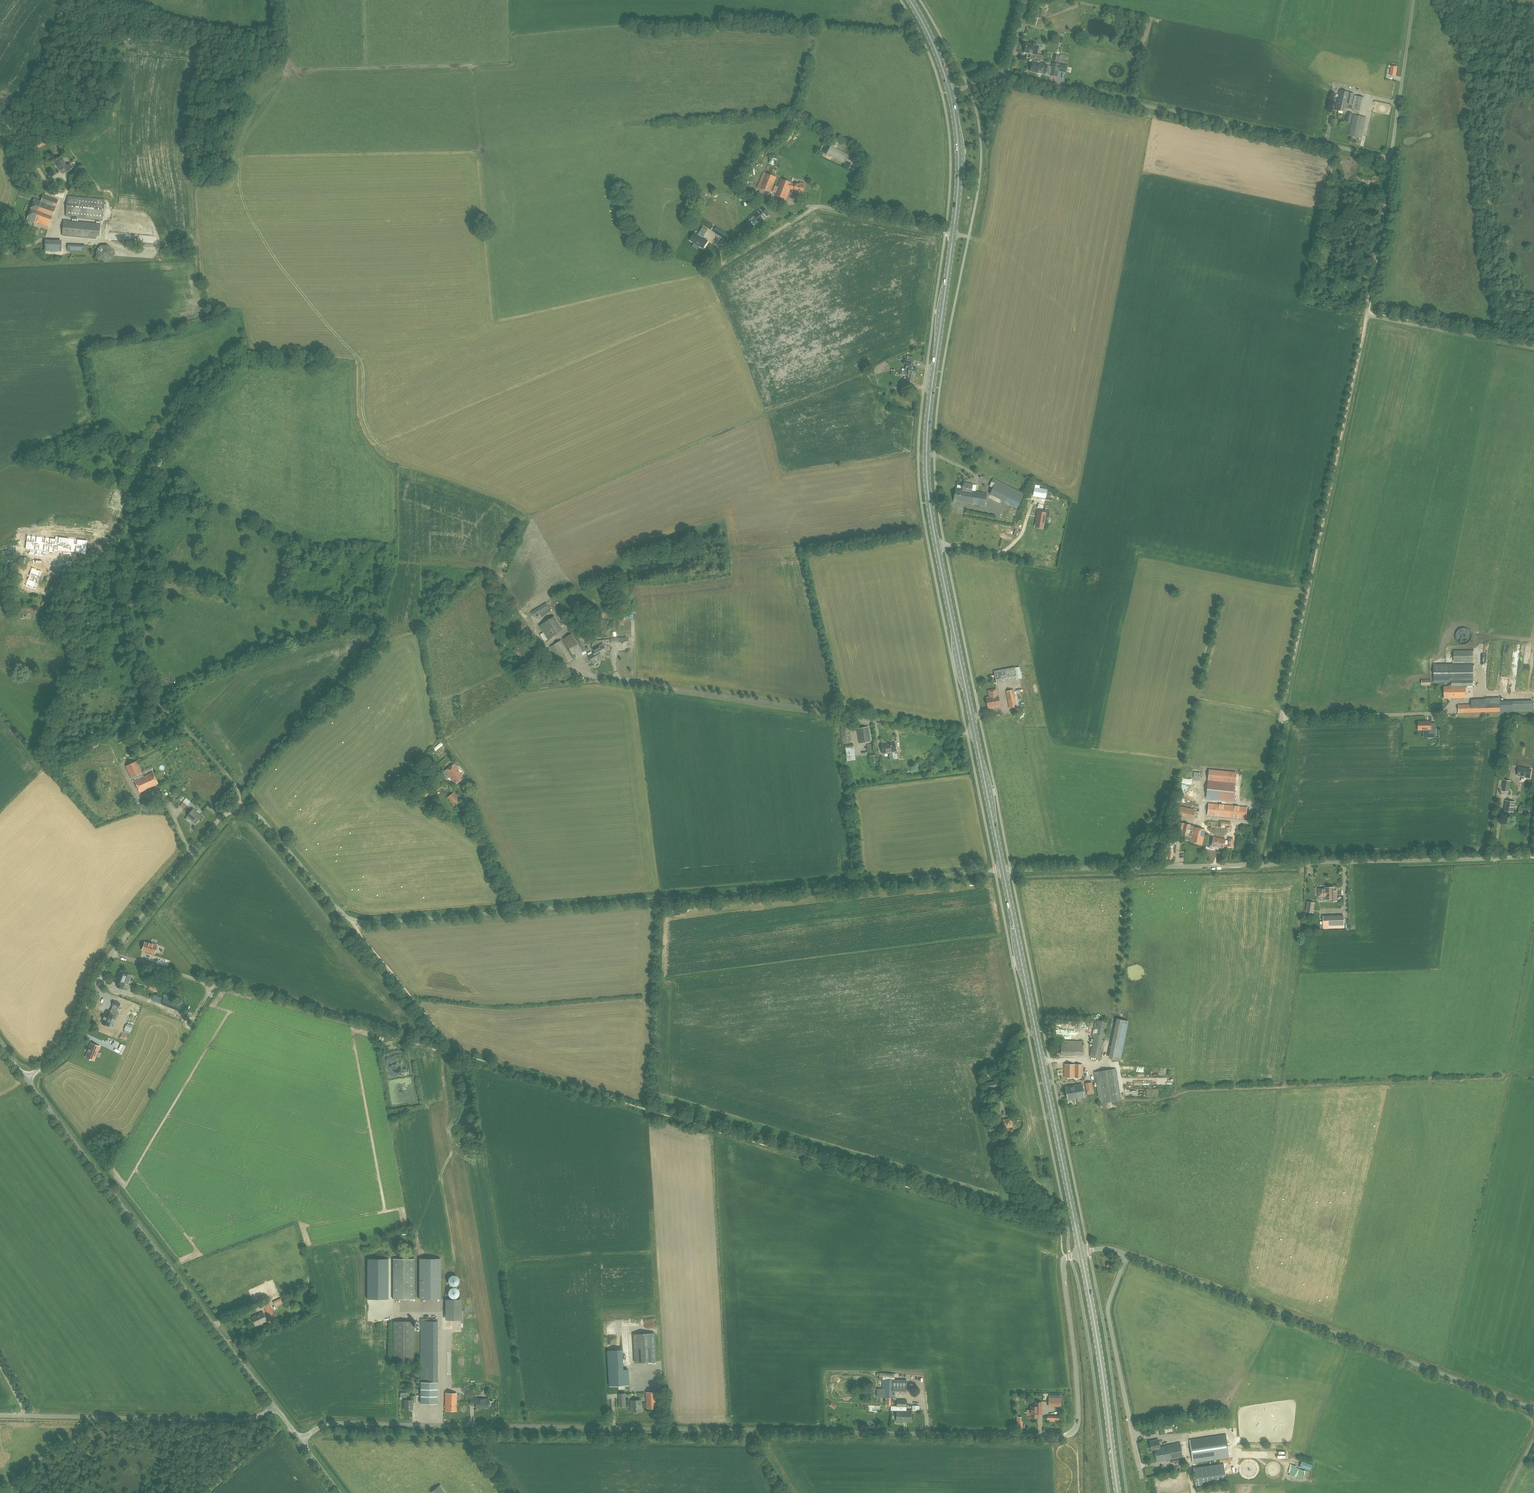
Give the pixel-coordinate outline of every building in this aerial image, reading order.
[(1030,58),(1034,59),(1041,61),(1043,61),(1044,56),(1037,55),(1039,46),(1037,46),(1037,44),(1031,43),(1030,45),(1026,44),(1025,52),(1028,53),(1027,57),(1030,58)] [(1041,61),(1034,59),(1034,62),(1033,62),(1031,71),(1045,74),(1047,68),(1051,69),(1050,75),(1057,77),(1059,71),(1066,72),(1067,66),(1053,63),(1052,66),(1047,65),(1040,63),(1041,61)] [(1349,93),(1340,91),(1336,110),(1346,112),(1347,108),(1352,109),(1352,110),(1360,111),(1363,97),(1355,96),(1353,105),(1352,105),(1354,94),(1349,92),(1349,93)] [(1362,138),(1363,133),(1366,118),(1355,115),(1351,131),(1350,136),(1362,138)] [(56,140),(63,136),(60,130),(53,134),(56,140)] [(38,149),(49,143),(46,137),(35,142),(38,149)] [(851,149),(834,140),(826,154),(844,163),(851,149)] [(67,171),(73,168),(70,164),(67,166),(61,156),(54,161),(60,170),(65,167),(67,171)] [(763,172),(757,187),(760,188),(771,192),(771,191),(776,193),(775,195),(786,200),(790,189),(794,190),(798,191),(797,193),(802,194),(803,192),(804,186),(799,184),(796,184),(792,183),(793,183),(781,179),(778,187),(773,185),(777,177),(766,173),(763,172)] [(49,226),(58,200),(44,195),(41,202),(35,199),(27,220),(35,223),(35,221),(49,226)] [(103,220),(105,199),(68,196),(66,217),(103,220)] [(753,214),(748,218),(747,219),(751,222),(756,218),(760,222),(770,214),(763,206),(753,214)] [(101,224),(64,220),(62,236),(96,239),(96,236),(99,236),(101,224)] [(743,224),(747,228),(753,236),(757,232),(750,225),(747,222),(743,224)] [(695,226),(689,232),(700,243),(706,237),(702,233),(704,231),(700,226),(698,229),(695,226)] [(717,227),(713,232),(726,240),(729,235),(717,227)] [(46,240),(45,256),(63,256),(63,251),(62,250),(62,240),(46,240)] [(85,252),(85,245),(68,244),(68,251),(85,252)] [(97,252),(97,254),(97,255),(97,256),(98,257),(98,259),(99,260),(100,260),(101,261),(102,262),(104,262),(105,262),(106,262),(107,262),(109,261),(110,260),(111,260),(112,259),(112,257),(113,256),(113,255),(113,254),(113,252),(113,251),(112,250),(112,249),(111,248),(110,247),(109,247),(109,246),(107,246),(106,246),(105,245),(104,246),(102,246),(101,246),(100,247),(99,248),(98,249),(98,250),(97,251),(97,252)] [(907,356),(907,358),(906,358),(905,363),(912,364),(913,360),(912,360),(913,357),(907,356)] [(914,374),(916,374),(917,369),(911,368),(912,366),(907,365),(906,369),(909,370),(908,372),(914,374)] [(914,374),(908,372),(908,373),(901,371),(900,374),(908,376),(907,380),(913,381),(914,374)] [(903,383),(903,384),(900,383),(899,391),(901,392),(900,395),(908,397),(910,385),(903,383)] [(997,481),(991,492),(990,495),(1018,508),(1024,494),(997,481)] [(985,506),(987,494),(972,491),(973,484),(964,483),(963,489),(956,488),(954,501),(985,506)] [(1046,494),(1037,488),(1034,494),(1043,499),(1046,494)] [(1038,511),(1036,524),(1044,525),(1045,517),(1049,518),(1050,512),(1043,510),(1043,512),(1038,511)] [(27,535),(26,549),(54,552),(54,550),(86,554),(87,540),(56,536),(55,539),(27,535)] [(34,564),(27,582),(37,585),(43,567),(34,564)] [(547,603),(536,609),(532,612),(535,617),(539,614),(542,617),(552,610),(550,607),(549,608),(547,603)] [(598,638),(595,619),(599,619),(598,613),(594,613),(595,617),(591,617),(591,625),(590,625),(592,639),(598,638)] [(551,619),(545,623),(540,625),(549,639),(553,637),(559,633),(551,619)] [(575,658),(586,651),(575,632),(564,639),(575,658)] [(566,663),(573,659),(562,640),(554,645),(566,663)] [(593,650),(595,652),(589,656),(594,665),(598,662),(597,661),(599,660),(604,658),(601,654),(607,651),(602,644),(593,650)] [(1473,661),(1473,651),(1454,651),(1454,661),(1473,661)] [(1434,665),(1435,682),(1451,681),(1452,681),(1452,685),(1450,685),(1450,686),(1445,686),(1445,698),(1466,698),(1466,686),(1469,686),(1474,686),(1474,681),(1473,664),(1451,665),(1434,665)] [(1017,679),(1014,668),(995,671),(997,683),(1017,679)] [(987,701),(999,698),(998,695),(997,695),(996,689),(989,690),(990,697),(986,698),(987,701)] [(1017,691),(1014,691),(1013,690),(1007,691),(1009,701),(1013,701),(1014,704),(1018,703),(1017,695),(1018,695),(1017,693),(1020,692),(1020,689),(1016,689),(1017,691)] [(1000,706),(999,698),(987,701),(988,708),(1000,706)] [(1506,698),(1500,698),(1487,698),(1487,699),(1471,700),(1472,704),(1459,705),(1459,713),(1501,712),(1501,710),(1506,710),(1506,698)] [(1533,711),(1533,701),(1513,701),(1513,711),(1533,711)] [(1432,736),(1432,729),(1431,729),(1431,721),(1419,722),(1419,730),(1423,730),(1423,733),(1427,733),(1427,736),(1432,736)] [(840,723),(842,744),(851,743),(849,722),(840,723)] [(871,741),(868,727),(857,729),(860,743),(871,741)] [(443,742),(436,748),(438,751),(445,745),(443,742)] [(895,743),(886,744),(881,745),(883,754),(887,753),(897,751),(895,743)] [(856,760),(855,749),(854,744),(846,745),(841,745),(842,750),(846,750),(847,761),(856,760)] [(140,792),(158,784),(153,772),(142,777),(141,774),(142,773),(136,761),(126,766),(133,782),(135,781),(140,792)] [(455,784),(464,777),(454,764),(445,771),(455,784)] [(1531,769),(1519,768),(1518,775),(1530,777),(1531,769)] [(1209,770),(1206,798),(1233,801),(1235,782),(1236,773),(1209,770)] [(1200,790),(1201,784),(1194,784),(1194,787),(1193,794),(1189,793),(1188,798),(1193,799),(1194,796),(1197,796),(1197,795),(1201,796),(1201,794),(1199,793),(1199,790),(1200,790)] [(459,801),(453,793),(447,797),(453,805),(459,801)] [(186,798),(183,802),(180,806),(184,810),(188,806),(191,802),(186,798)] [(1513,811),(1515,802),(1506,801),(1505,810),(1513,811)] [(1207,815),(1246,819),(1247,807),(1209,803),(1207,815)] [(1194,810),(1178,806),(1176,814),(1193,818),(1194,810)] [(107,815),(112,813),(110,807),(105,810),(106,812),(92,817),(94,824),(109,818),(107,815)] [(196,823),(202,816),(193,809),(187,816),(196,823)] [(1179,822),(1176,833),(1192,837),(1190,842),(1201,845),(1205,829),(1194,827),(1194,825),(1179,822)] [(1225,840),(1213,837),(1211,846),(1216,847),(1216,846),(1219,847),(1223,848),(1224,844),(1227,845),(1227,846),(1232,847),(1234,839),(1229,838),(1228,842),(1225,842),(1225,840)] [(1325,888),(1319,889),(1319,896),(1319,900),(1326,900),(1326,899),(1330,899),(1331,901),(1337,901),(1337,891),(1334,891),(1334,887),(1325,887),(1325,888)] [(1344,928),(1344,916),(1324,916),(1324,928),(1344,928)] [(145,942),(140,949),(150,956),(156,949),(150,944),(149,945),(145,942)] [(124,983),(127,974),(120,971),(117,978),(117,977),(116,978),(115,980),(116,981),(115,982),(118,983),(117,987),(123,989),(125,983),(124,983)] [(163,999),(154,995),(152,1000),(162,1004),(173,1008),(182,1012),(186,1003),(164,994),(163,999)] [(104,1019),(102,1023),(109,1026),(112,1019),(115,1020),(118,1013),(111,1009),(109,1013),(107,1012),(105,1016),(104,1016),(103,1019),(104,1019)] [(1113,1059),(1120,1060),(1128,1021),(1121,1019),(1113,1059)] [(1100,1058),(1108,1022),(1097,1020),(1090,1056),(1100,1058)] [(1082,1055),(1083,1041),(1061,1040),(1061,1055),(1082,1055)] [(88,1051),(86,1057),(94,1060),(99,1047),(91,1043),(89,1049),(88,1051)] [(1082,1078),(1082,1064),(1065,1064),(1065,1077),(1082,1078)] [(1100,1103),(1121,1100),(1116,1068),(1094,1072),(1100,1103)] [(392,1083),(395,1101),(414,1099),(412,1081),(392,1083)] [(998,1093),(996,1081),(986,1083),(988,1095),(998,1093)] [(1092,1082),(1085,1083),(1087,1093),(1094,1092),(1092,1082)] [(1067,1100),(1085,1097),(1083,1084),(1065,1087),(1067,1100)] [(1005,1128),(1012,1126),(1011,1119),(1004,1120),(1005,1128)] [(440,1258),(419,1259),(420,1299),(441,1299),(440,1258)] [(368,1259),(367,1299),(388,1299),(388,1259),(368,1259)] [(414,1299),(414,1259),(393,1259),(393,1299),(414,1299)] [(456,1287),(457,1287),(458,1286),(459,1285),(460,1284),(460,1283),(460,1282),(460,1281),(460,1280),(460,1279),(459,1278),(458,1277),(457,1276),(456,1276),(455,1276),(453,1276),(452,1276),(452,1277),(451,1278),(450,1278),(450,1279),(449,1280),(449,1281),(449,1282),(450,1283),(450,1284),(451,1285),(452,1286),(453,1287),(455,1287),(456,1287)] [(455,1287),(455,1290),(450,1290),(450,1296),(460,1296),(460,1287),(455,1287)] [(463,1298),(447,1298),(447,1319),(463,1319),(463,1298)] [(277,1319),(269,1303),(264,1305),(272,1322),(277,1319)] [(256,1326),(267,1321),(263,1312),(252,1317),(256,1326)] [(438,1321),(438,1318),(421,1319),(420,1399),(420,1403),(438,1404),(438,1321)] [(414,1322),(394,1321),(394,1361),(414,1361),(414,1322)] [(656,1361),(655,1333),(633,1334),(635,1362),(656,1361)] [(620,1350),(608,1351),(610,1386),(629,1385),(629,1370),(621,1370),(620,1350)] [(881,1379),(881,1386),(883,1386),(882,1393),(885,1393),(885,1398),(885,1407),(885,1408),(892,1408),(892,1398),(893,1398),(893,1392),(901,1392),(907,1392),(907,1380),(901,1380),(895,1379),(893,1380),(886,1379),(881,1379)] [(647,1403),(646,1403),(646,1406),(647,1406),(647,1408),(658,1407),(657,1392),(646,1392),(647,1403)] [(460,1394),(457,1394),(457,1393),(445,1393),(445,1410),(457,1411),(457,1401),(460,1401),(460,1394)] [(416,1402),(416,1396),(411,1396),(411,1400),(404,1400),(404,1410),(413,1410),(413,1402),(416,1402)] [(482,1407),(489,1407),(489,1399),(485,1399),(485,1398),(476,1399),(476,1397),(471,1398),(471,1405),(476,1404),(476,1408),(482,1408),(482,1407)] [(1061,1398),(1049,1398),(1049,1406),(1061,1406),(1061,1398)] [(638,1400),(631,1400),(632,1404),(632,1412),(633,1412),(635,1412),(635,1413),(638,1413),(638,1412),(642,1411),(642,1406),(646,1406),(646,1403),(642,1403),(641,1400),(640,1400),(640,1399),(638,1399),(638,1400)] [(907,1410),(907,1407),(907,1399),(897,1399),(897,1410),(897,1421),(911,1421),(911,1410),(907,1410)] [(1031,1406),(1031,1417),(1038,1417),(1038,1414),(1041,1414),(1042,1402),(1036,1402),(1036,1406),(1031,1406)] [(1183,1425),(1161,1429),(1162,1435),(1178,1432),(1178,1430),(1183,1429),(1183,1425)] [(1226,1434),(1190,1440),(1193,1463),(1230,1457),(1226,1434)] [(1155,1449),(1160,1448),(1158,1439),(1150,1441),(1152,1450),(1155,1449)] [(1160,1448),(1155,1449),(1157,1462),(1171,1459),(1172,1463),(1183,1460),(1183,1457),(1180,1442),(1164,1446),(1164,1447),(1160,1448)] [(1226,1482),(1224,1464),(1194,1468),(1196,1486),(1226,1482)] [(441,1484),(431,1492),(447,1492),(441,1484)]
